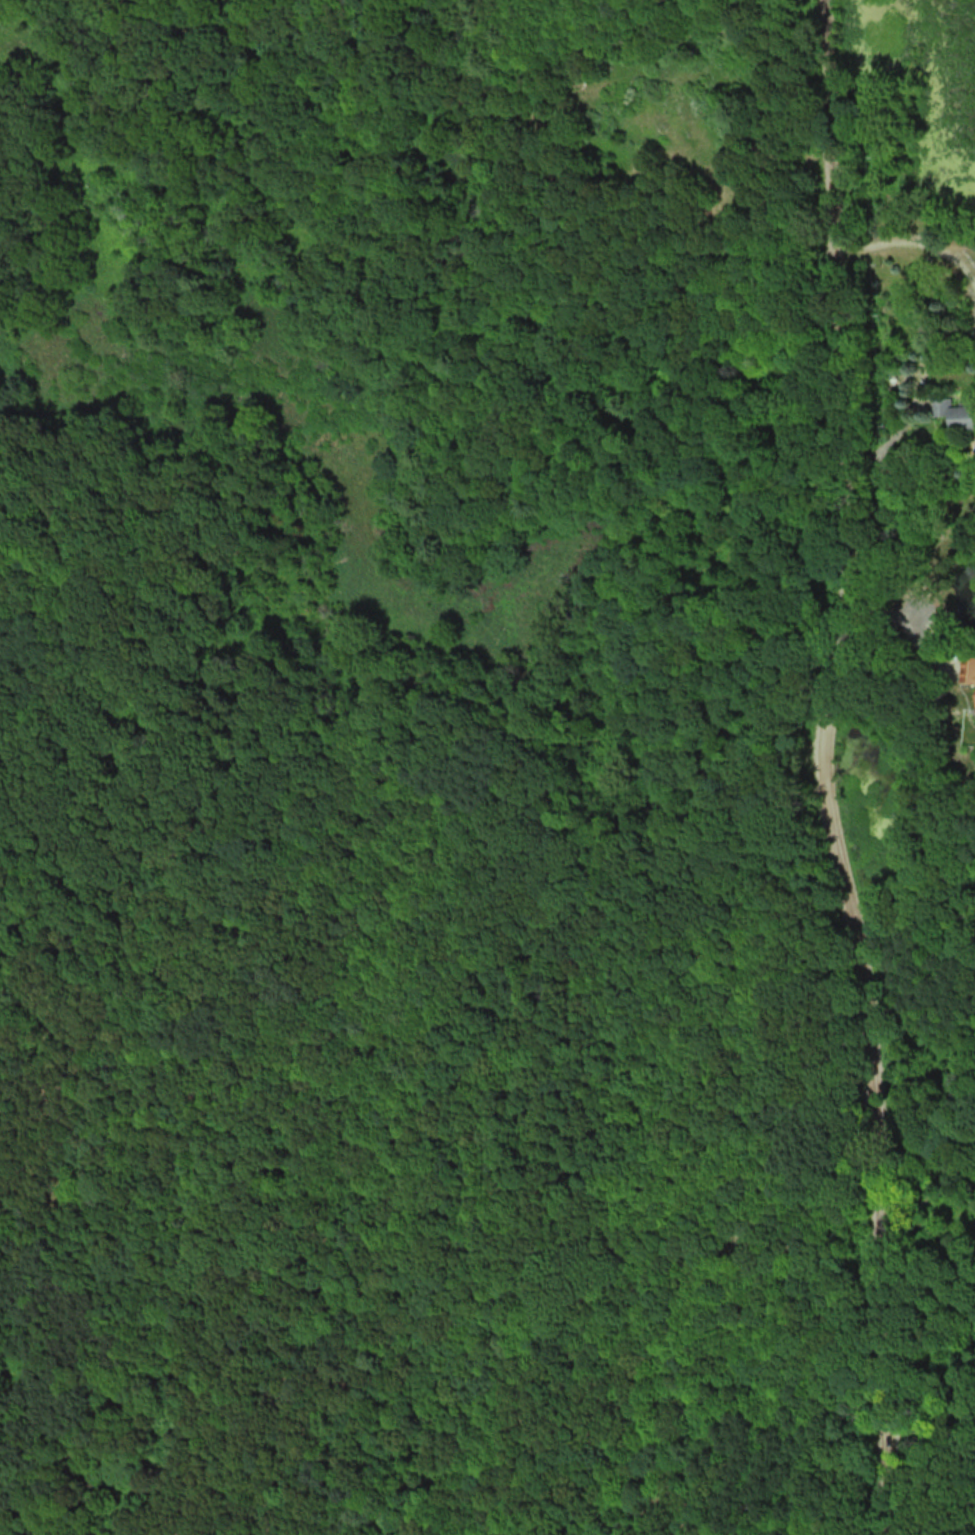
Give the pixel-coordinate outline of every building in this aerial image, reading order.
[(949,415),(948,396),(933,396),(933,415),(949,415)] [(950,406),(951,427),(974,427),(974,405),(950,406)]
